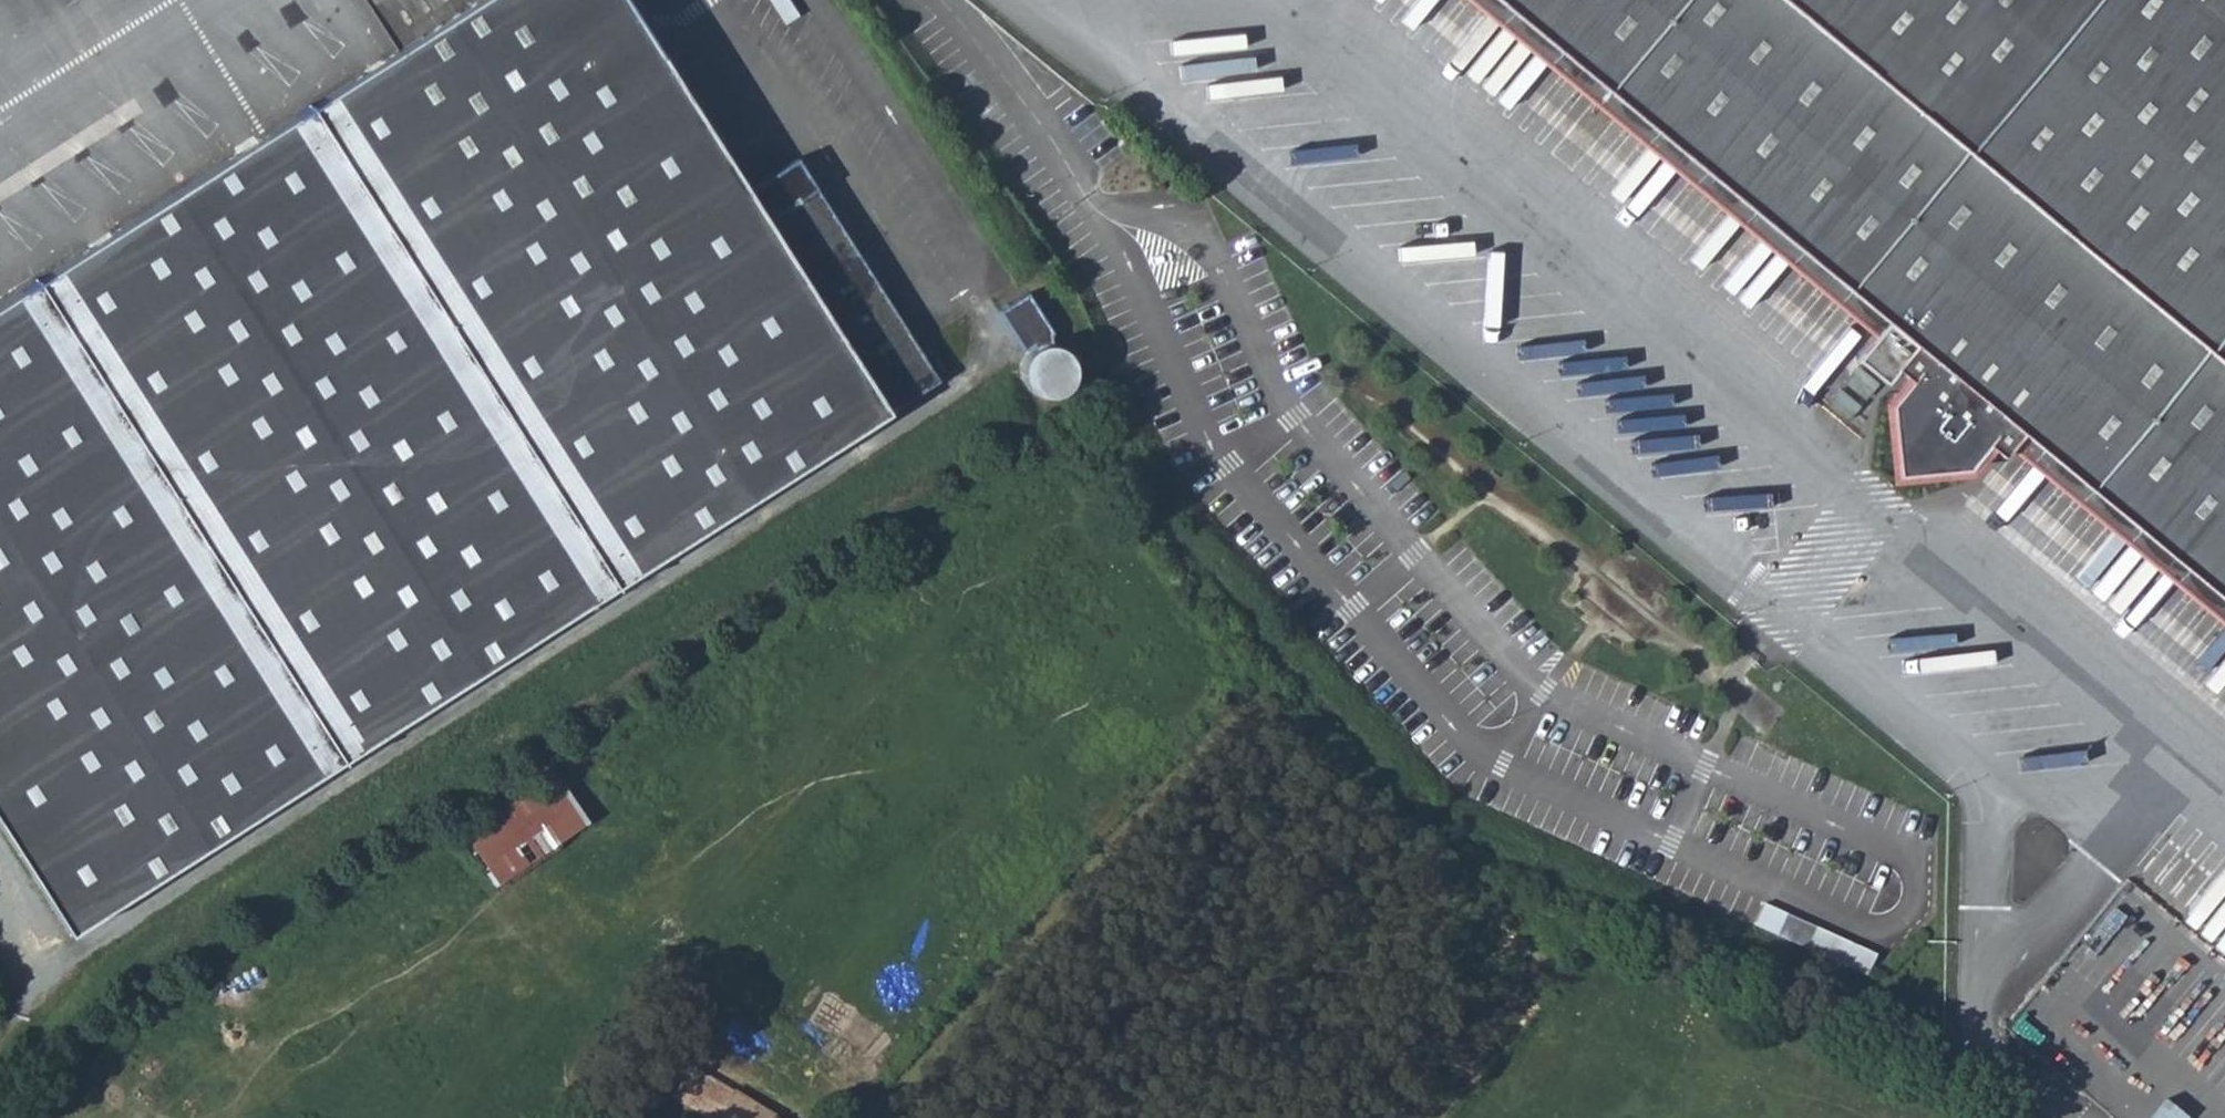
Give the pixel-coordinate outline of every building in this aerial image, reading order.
[(886,416),(744,194),(693,227),(547,0),(482,0),(0,309),(0,832),(69,940),(886,416)] [(1891,317),(1860,354),(1890,379),(1903,365),(1921,381),(1902,403),(1910,466),(1967,461),(1989,437),(2007,452),(2027,429),(2224,594),(2224,0),(1506,0),(1891,317)] [(1051,335),(1054,334),(1027,293),(999,311),(1025,352),(1033,347),(1035,350),(1029,355),(1026,359),(1024,366),(1023,371),(1024,377),(1025,382),(1027,385),(1031,391),(1037,395),(1044,397),(1049,397),(1053,397),(1058,395),(1061,394),(1066,391),(1069,387),(1071,384),(1074,377),(1075,372),(1074,366),(1073,363),(1070,357),(1065,351),(1060,349),(1055,347),(1052,346),(1051,335)] [(443,829),(484,886),(579,821),(545,764),(443,829)] [(1783,916),(1776,940),(1872,969),(1879,946),(1783,916)] [(659,1079),(707,1107),(701,1117),(751,1117),(762,1098),(758,1094),(677,1048),(659,1079)] [(782,1108),(762,1098),(751,1117),(776,1117),(782,1108)]
